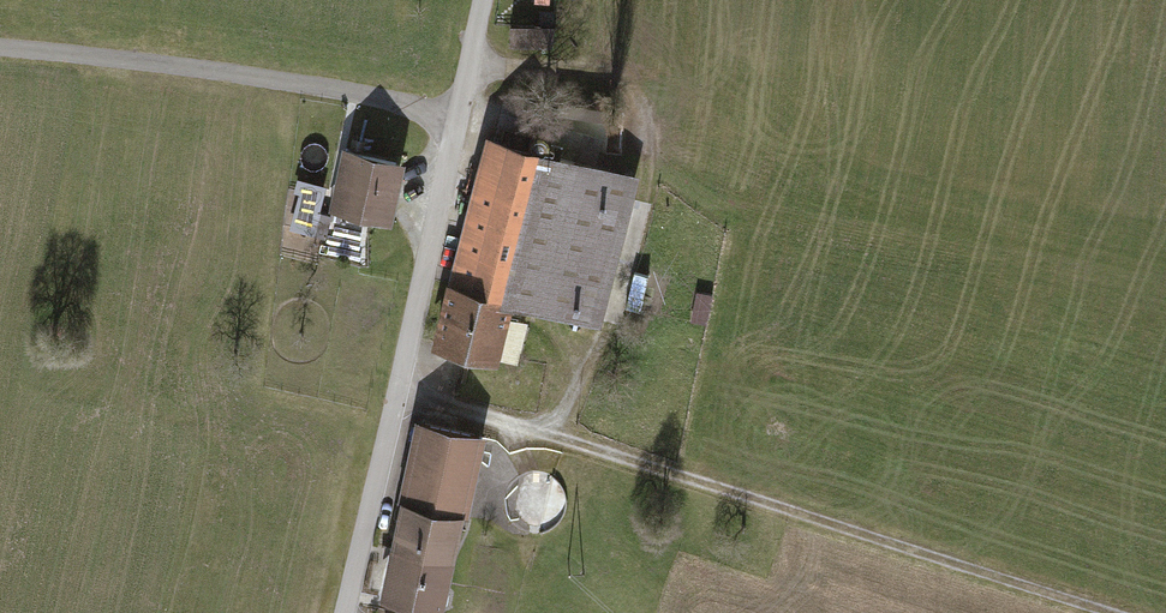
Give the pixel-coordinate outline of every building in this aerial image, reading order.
[(538,28),(511,26),(510,46),(553,48),(555,12),(539,11),(538,28)] [(611,111),(558,104),(556,115),(609,122),(611,111)] [(535,149),(537,151),(540,153),(543,153),(547,153),(549,151),(551,149),(553,146),(553,142),(552,139),(550,137),(548,135),(545,134),(541,134),(538,135),(536,137),(534,139),(533,143),(534,146),(535,149)] [(634,179),(487,140),(431,350),(495,367),(498,357),(517,362),(527,324),(508,319),(513,301),(596,323),(634,179)] [(328,211),(392,225),(405,164),(341,151),(328,211)] [(311,211),(297,207),(291,231),(305,234),(311,211)] [(416,417),(378,594),(440,607),(461,510),(467,511),(485,432),(416,417)]
